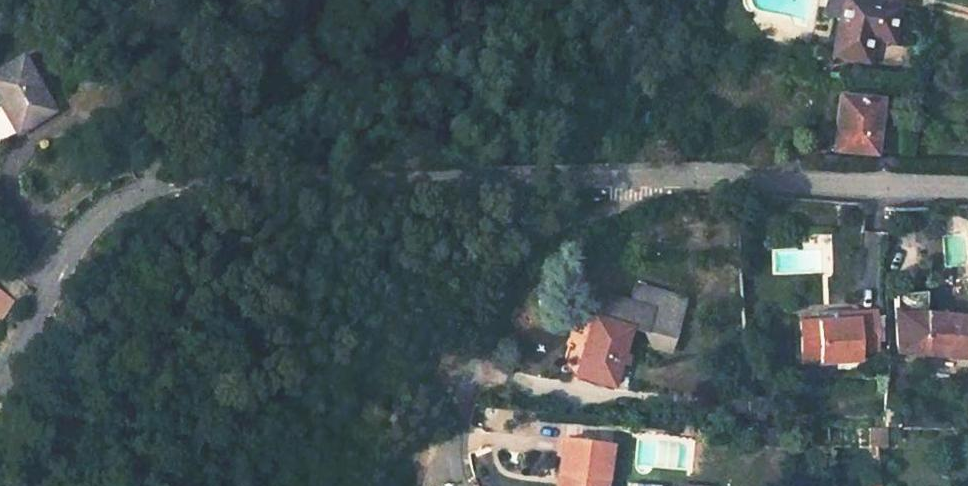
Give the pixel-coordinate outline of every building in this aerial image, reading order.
[(867,0),(841,0),(831,51),(867,58),(871,37),(890,40),(897,6),(867,0)] [(0,70),(0,109),(14,130),(37,114),(42,121),(53,113),(15,59),(0,70)] [(845,96),(838,95),(836,124),(843,125),(845,96)] [(880,99),(845,96),(843,125),(836,124),(833,151),(875,153),(880,99)] [(37,114),(14,130),(18,135),(42,121),(37,114)] [(594,316),(576,378),(613,388),(631,327),(645,331),(660,345),(675,349),(683,321),(673,318),(680,296),(634,282),(629,300),(602,293),(594,316)] [(893,296),(894,312),(897,352),(967,359),(967,318),(923,311),(924,293),(893,296)] [(689,299),(680,296),(673,318),(683,321),(689,299)] [(885,312),(874,313),(877,352),(887,351),(885,312)] [(894,312),(885,312),(887,351),(897,352),(894,312)] [(837,320),(816,321),(818,363),(858,360),(857,353),(877,352),(874,313),(855,313),(856,319),(837,320)] [(744,400),(717,398),(715,412),(744,414),(744,400)] [(563,439),(558,476),(569,476),(567,485),(606,485),(611,445),(563,439)] [(558,476),(557,485),(567,485),(569,476),(558,476)]
